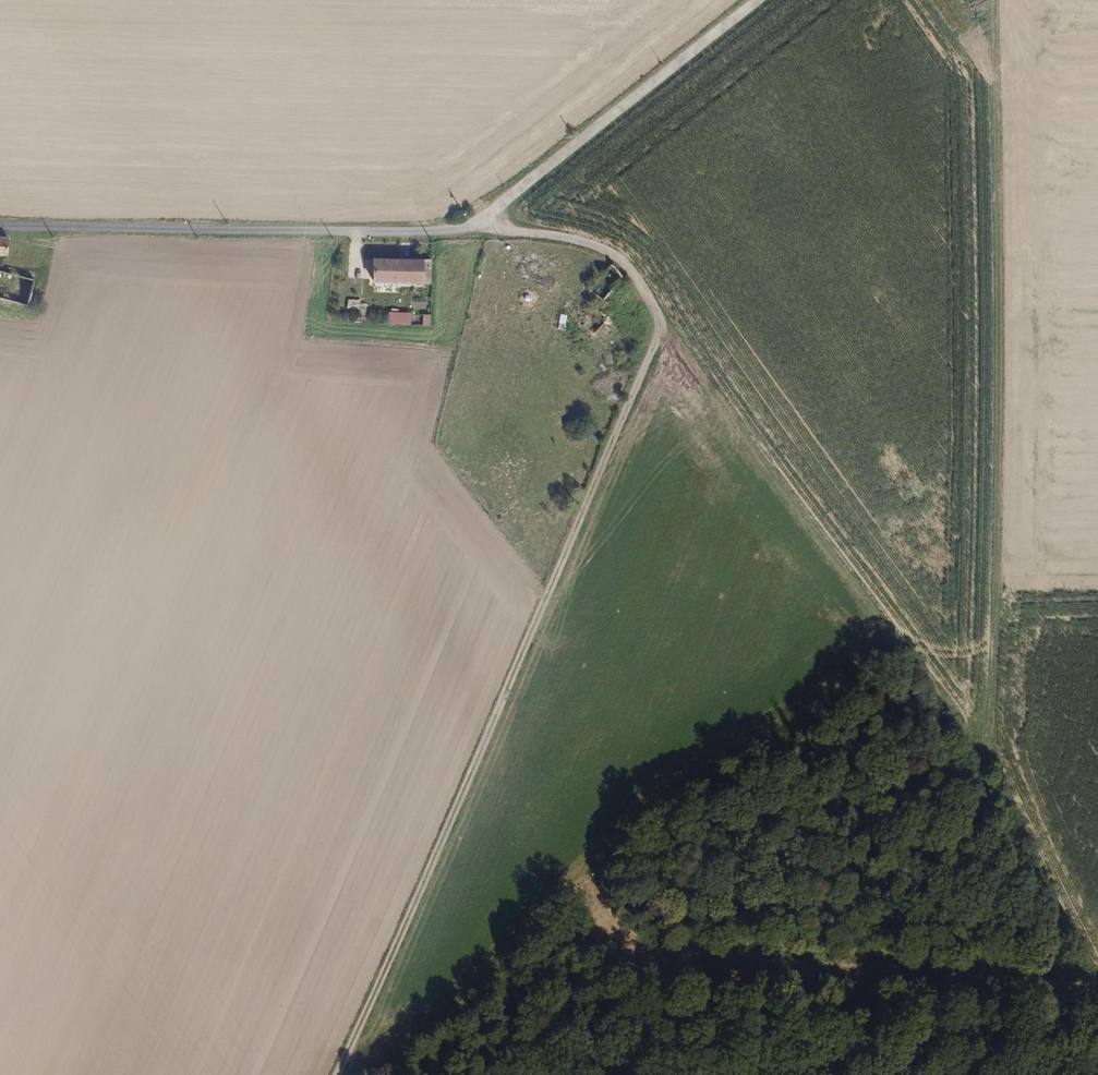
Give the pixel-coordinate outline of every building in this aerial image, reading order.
[(9,233),(0,233),(0,251),(9,250),(9,233)] [(431,278),(433,256),(378,253),(376,275),(431,278)] [(597,306),(623,273),(612,261),(584,295),(588,300),(576,315),(612,348),(626,331),(597,306)] [(412,312),(390,311),(389,324),(412,324),(412,312)] [(424,314),(424,325),(432,325),(432,314),(424,314)]
